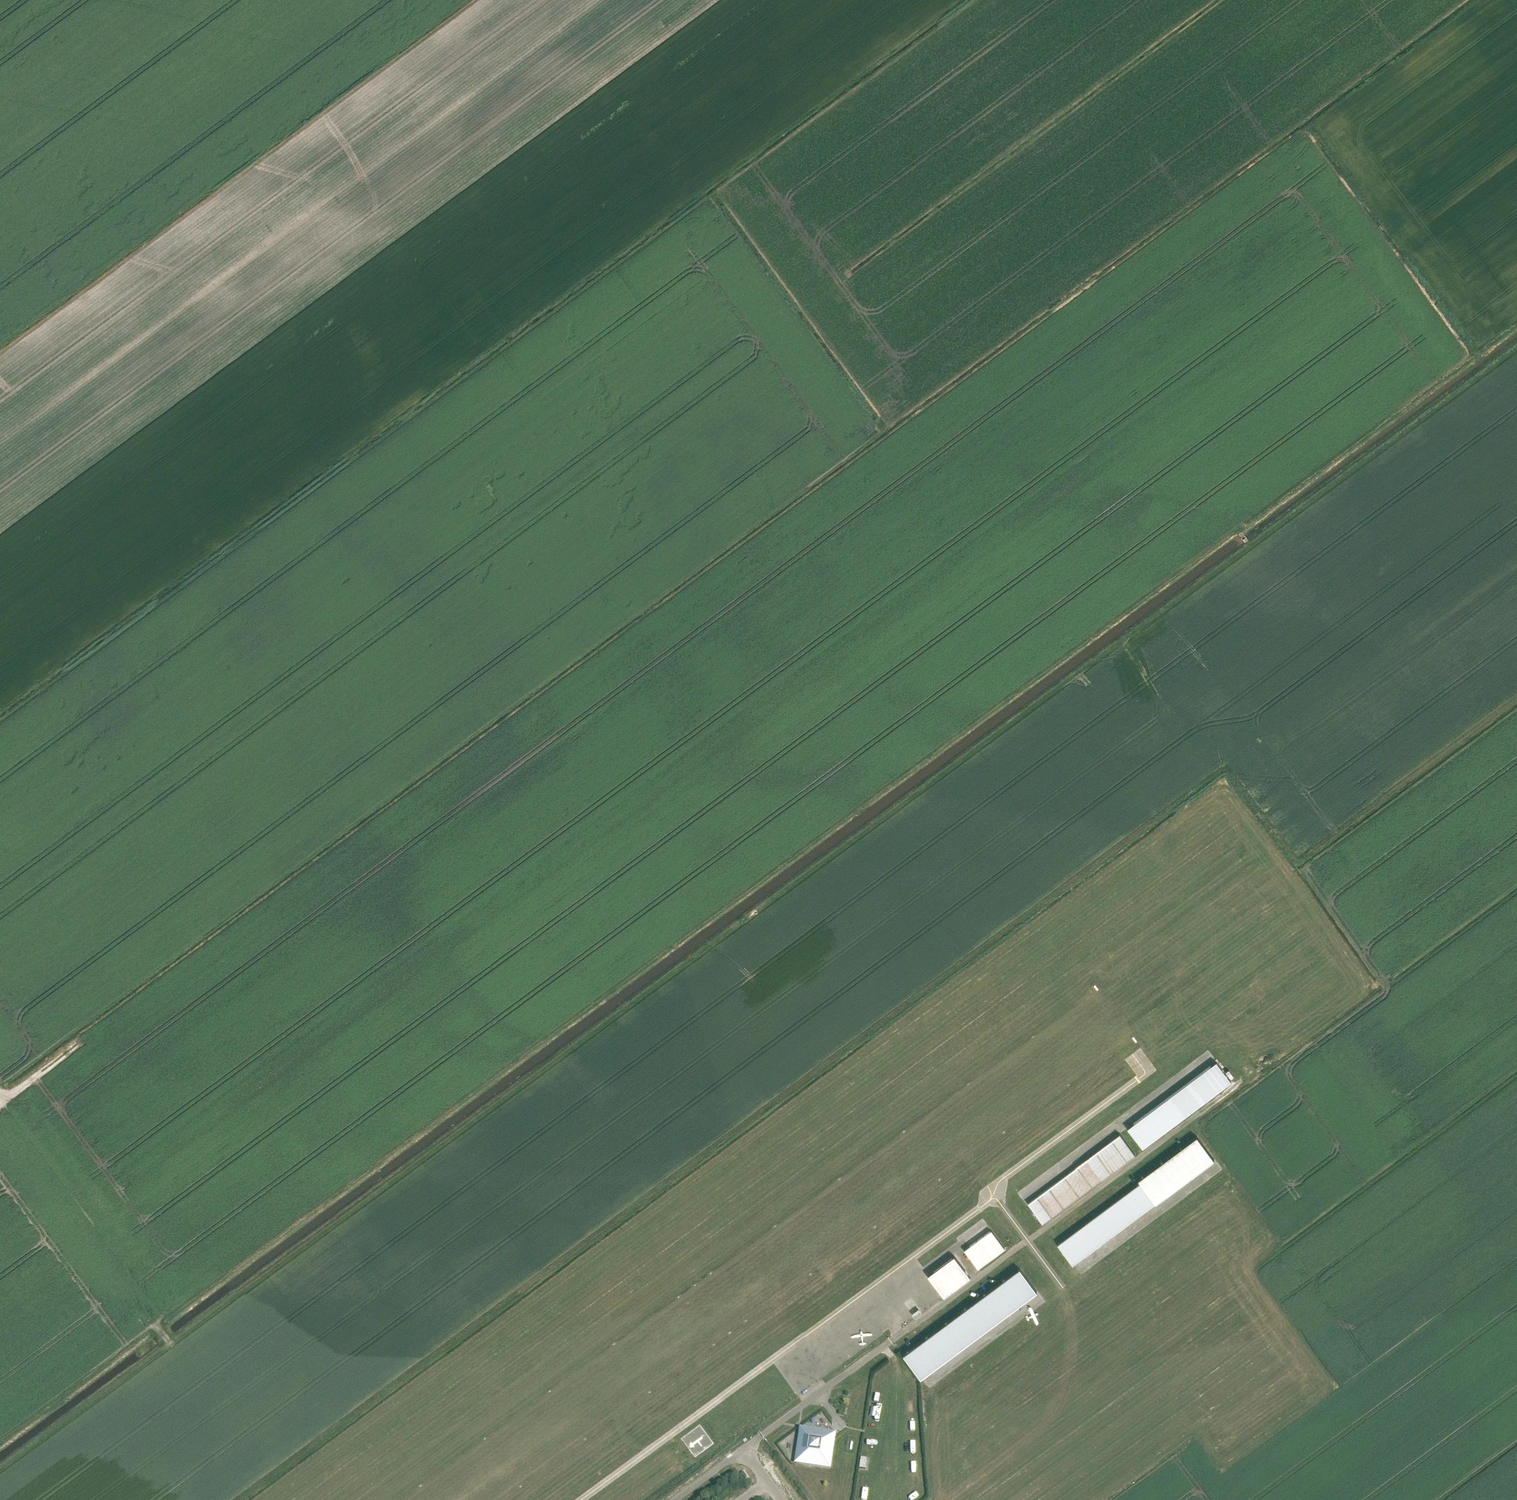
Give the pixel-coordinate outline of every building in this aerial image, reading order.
[(1143,1147),(1220,1090),(1232,1081),(1217,1062),(1129,1128),(1143,1147)] [(44,1087),(53,1079),(49,1075),(40,1083),(44,1087)] [(1120,1134),(1029,1203),(1044,1223),(1136,1155),(1120,1134)] [(1141,1182),(1058,1244),(1073,1263),(1155,1202),(1156,1202),(1214,1159),(1197,1136),(1139,1179),(1141,1182)] [(965,1250),(979,1269),(1006,1249),(992,1230),(965,1250)] [(928,1275),(944,1296),(970,1277),(954,1255),(928,1275)] [(901,1355),(920,1378),(1037,1291),(1020,1268),(901,1355)] [(835,1437),(836,1435),(802,1430),(797,1463),(831,1469),(835,1437)]
